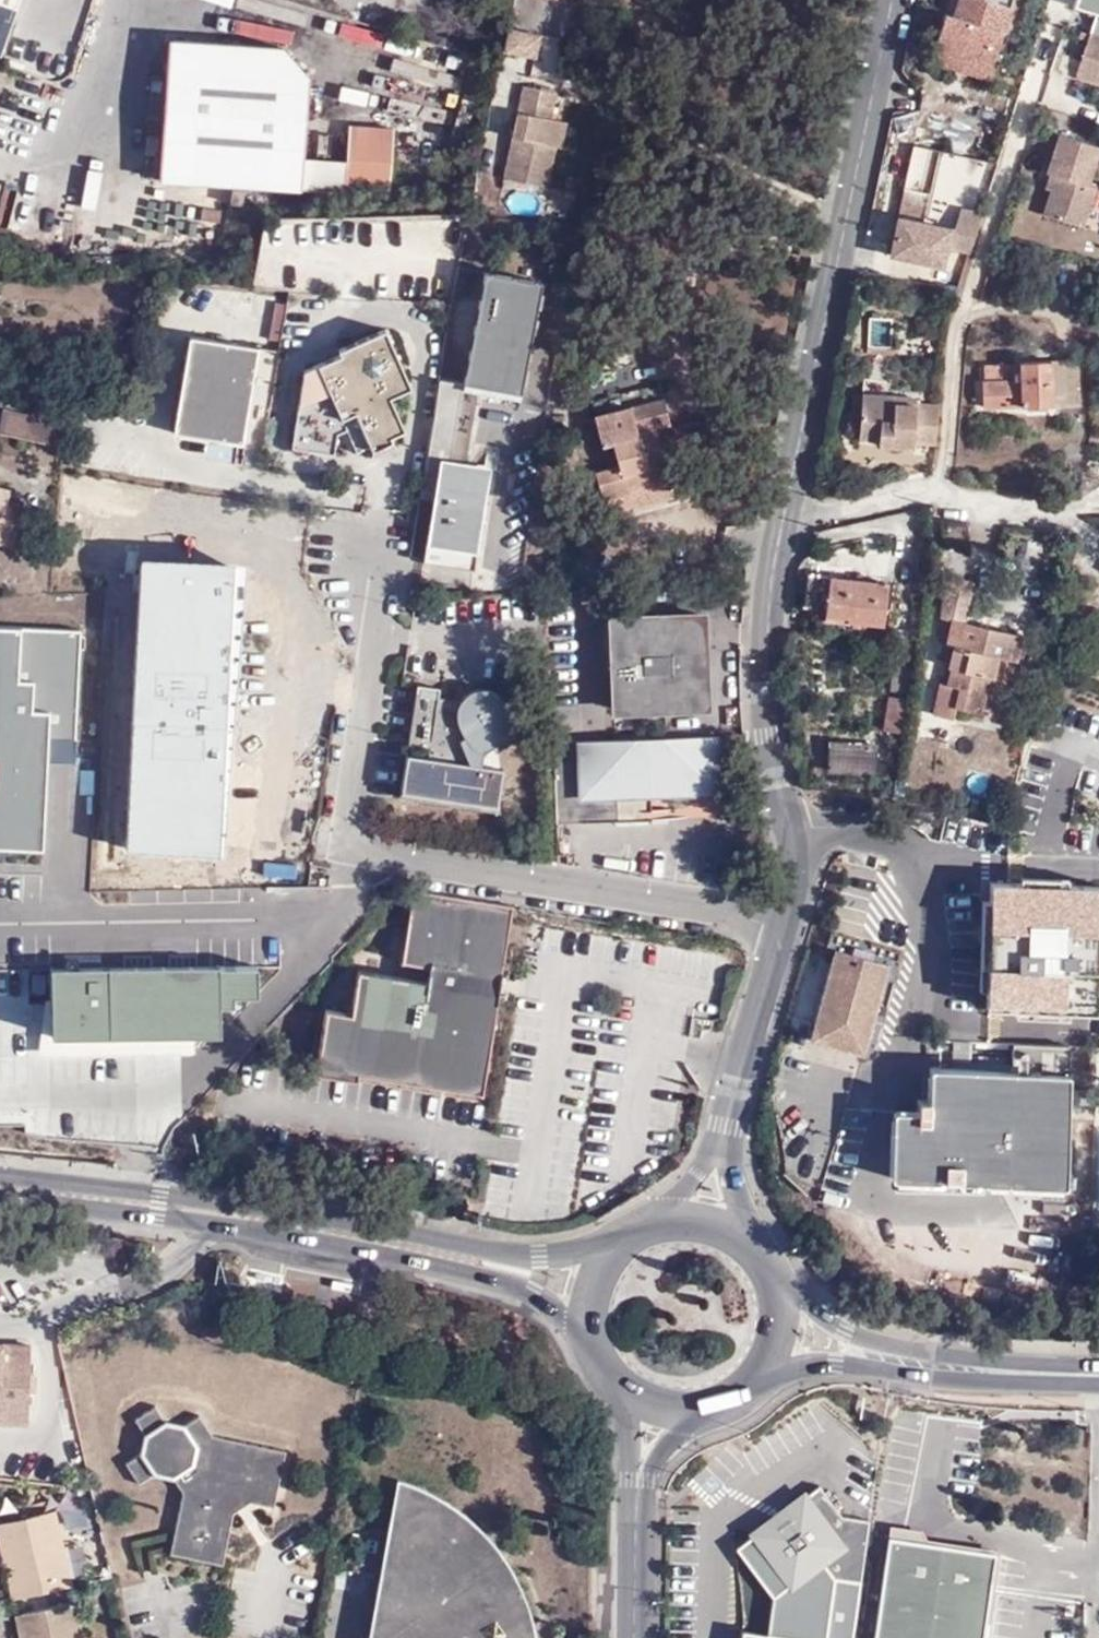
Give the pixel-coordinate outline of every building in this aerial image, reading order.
[(23,0),(0,0),(0,69),(23,0)] [(943,37),(999,54),(1009,25),(1017,0),(956,0),(943,37)] [(1009,25),(1019,27),(1029,0),(1017,0),(1009,25)] [(1091,38),(1098,41),(1098,21),(1090,18),(1084,35),(1091,38)] [(514,32),(509,57),(543,63),(547,38),(514,32)] [(994,69),(999,54),(943,37),(938,52),(994,69)] [(1091,38),(1077,79),(1098,86),(1098,41),(1091,38)] [(282,47),(169,40),(159,181),(302,191),(304,156),(310,78),(282,47)] [(530,91),(510,184),(554,192),(562,151),(567,126),(557,124),(563,97),(530,91)] [(347,160),(344,194),(390,197),(394,128),(349,126),(347,160)] [(562,151),(567,152),(572,127),(567,126),(562,151)] [(1098,152),(1061,140),(1047,178),(1056,182),(1042,222),(1081,235),(1094,194),(1086,191),(1098,152)] [(908,146),(904,190),(932,192),(937,149),(908,146)] [(347,160),(304,156),(302,191),(344,194),(347,160)] [(571,197),(587,200),(590,184),(574,181),(571,197)] [(902,217),(893,254),(945,266),(949,250),(973,256),(976,248),(986,214),(965,209),(957,230),(902,217)] [(461,381),(520,392),(539,280),(480,270),(461,381)] [(297,450),(340,457),(343,436),(353,432),(363,455),(376,449),(378,454),(399,445),(397,440),(411,433),(396,400),(418,390),(391,331),(344,352),(346,357),(310,373),(297,450)] [(276,352),(196,338),(179,436),(248,448),(255,407),(276,411),(286,353),(276,352)] [(986,408),(1082,402),(1080,360),(1027,364),(1027,369),(991,372),(992,383),(984,383),(986,408)] [(445,388),(423,504),(435,507),(423,569),(474,579),(494,475),(468,471),(483,395),(445,388)] [(937,448),(941,411),(919,408),(917,403),(866,397),(860,440),(877,442),(877,449),(899,451),(901,445),(937,448)] [(658,442),(658,444),(672,440),(665,413),(596,431),(604,462),(614,459),(639,451),(639,447),(658,442)] [(30,421),(0,414),(0,441),(26,447),(30,421)] [(639,451),(614,459),(618,479),(596,485),(604,517),(628,510),(626,504),(643,498),(646,506),(670,499),(673,508),(691,504),(680,464),(665,468),(658,444),(658,442),(639,447),(639,451)] [(0,494),(0,552),(6,554),(19,512),(3,507),(5,495),(0,494)] [(234,565),(140,560),(125,854),(219,859),(230,659),(234,565)] [(888,584),(809,574),(806,602),(826,605),(826,613),(846,616),(846,622),(882,627),(888,584)] [(1021,634),(1020,631),(963,618),(969,586),(944,580),(938,609),(940,612),(935,630),(942,632),(940,646),(944,647),(941,666),(945,667),(942,683),(957,686),(954,705),(955,705),(980,710),(987,672),(993,670),(996,651),(1016,654),(1021,634)] [(0,626),(0,855),(46,854),(51,762),(74,764),(76,628),(0,626)] [(702,627),(611,628),(611,719),(703,719),(702,627)] [(952,717),(955,705),(954,705),(957,686),(942,683),(937,682),(931,714),(952,717)] [(403,757),(396,795),(491,812),(498,773),(479,770),(481,756),(517,735),(506,711),(499,702),(496,699),(492,696),(487,695),(477,694),(466,697),(463,699),(457,706),(436,701),(438,692),(415,689),(404,747),(425,750),(423,760),(403,757)] [(882,730),(903,733),(909,698),(888,695),(882,730)] [(876,775),(877,743),(830,739),(828,771),(876,775)] [(714,747),(550,748),(549,830),(568,830),(646,831),(645,807),(715,807),(714,747)] [(986,879),(976,1000),(1089,1009),(1098,889),(1098,887),(986,879)] [(480,1106),(511,917),(411,902),(398,975),(427,979),(425,994),(356,983),(349,1025),(324,1021),(313,1085),(355,1092),(356,1085),(480,1106)] [(888,965),(835,950),(809,1040),(863,1056),(888,965)] [(0,996),(0,1070),(178,1077),(180,1003),(0,996)] [(1064,1079),(931,1074),(929,1110),(895,1109),(892,1192),(1060,1198),(1064,1079)] [(28,1420),(30,1392),(38,1391),(38,1370),(32,1369),(33,1343),(0,1342),(0,1419),(28,1420)] [(133,1483),(153,1473),(175,1479),(184,1497),(169,1552),(223,1565),(236,1511),(250,1503),(274,1509),(288,1453),(212,1435),(201,1415),(183,1425),(166,1421),(157,1403),(133,1416),(141,1434),(139,1450),(121,1459),(133,1483)] [(402,1486),(372,1637),(534,1637),(530,1617),(520,1593),(508,1571),(498,1557),(476,1532),(457,1516),(437,1502),(423,1495),(402,1486)] [(838,1518),(814,1487),(751,1535),(787,1584),(782,1637),(856,1637),(863,1586),(871,1523),(838,1518)] [(24,1596),(75,1584),(59,1509),(3,1523),(9,1554),(14,1553),(24,1596)] [(996,1556),(890,1540),(876,1637),(984,1637),(992,1586),(996,1556)] [(79,1600),(19,1613),(25,1637),(87,1637),(79,1600)]
